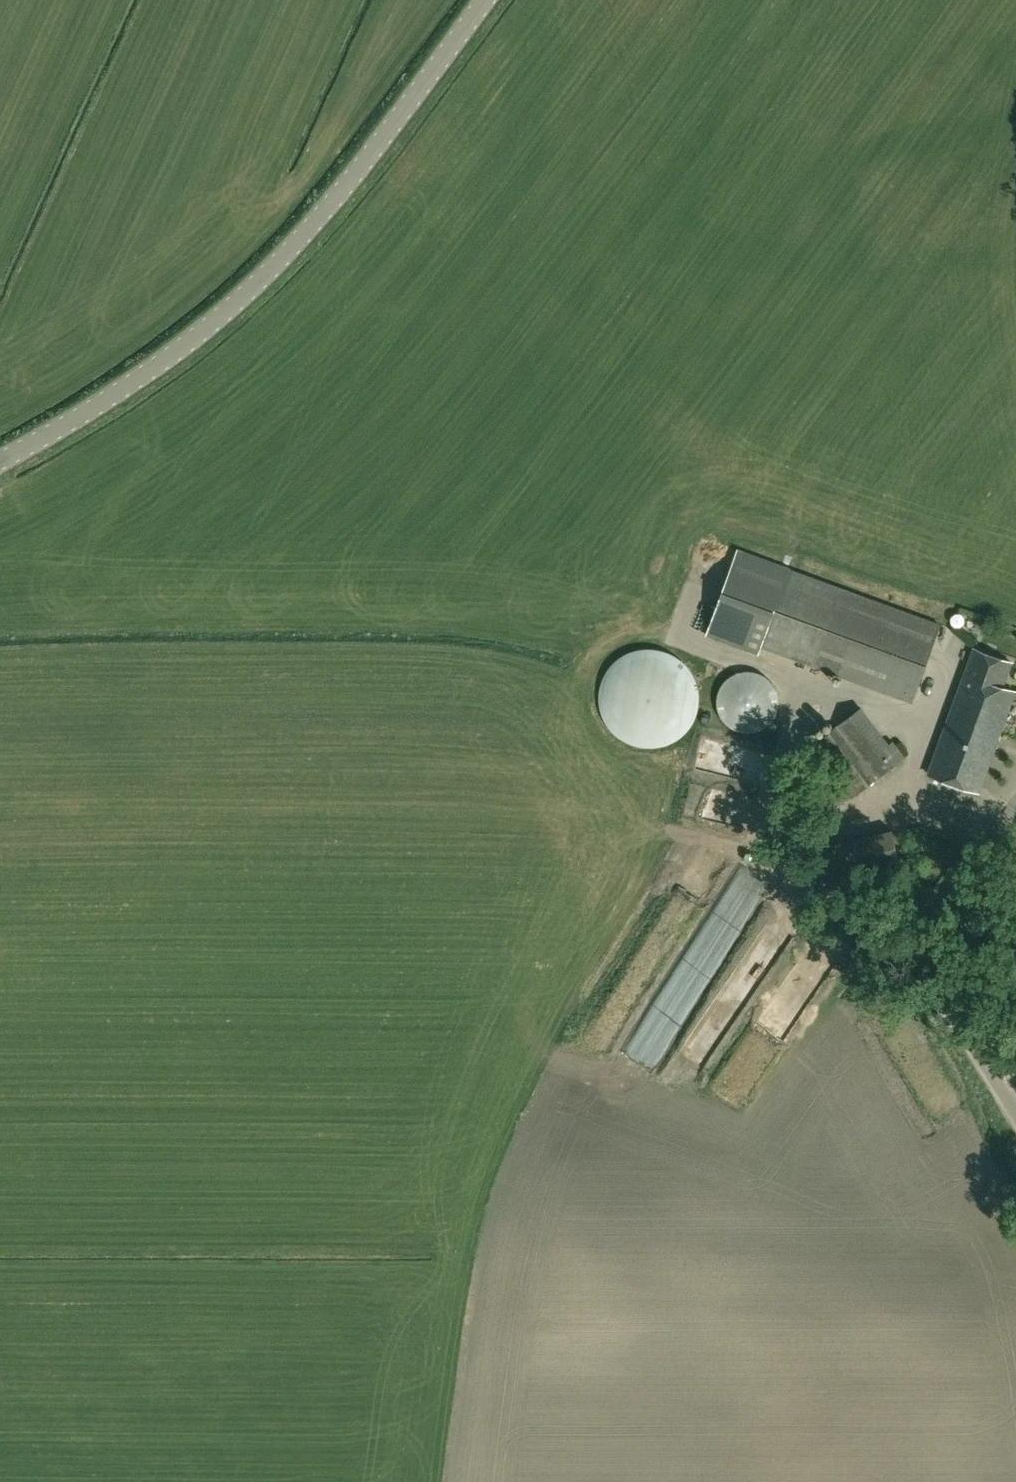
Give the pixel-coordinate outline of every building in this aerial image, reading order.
[(758,655),(761,647),(913,703),(941,624),(790,568),(791,567),(737,547),(705,635),(758,655)] [(698,711),(699,698),(698,685),(692,672),(684,662),(674,654),(662,649),(649,647),(636,649),(624,654),(613,662),(605,672),(600,685),(598,698),(600,711),(605,723),(613,733),(624,741),(636,746),(649,748),(662,746),(674,741),(684,733),(692,723),(698,711)] [(1013,663),(974,649),(929,773),(979,792),(1015,692),(1004,687),(1013,663)] [(718,696),(718,707),(721,716),(727,724),(736,730),(746,732),(756,732),(765,728),(773,721),(777,712),(779,702),(777,692),(773,683),(765,676),(756,672),(746,671),(736,673),(727,679),(721,687),(718,696)] [(838,780),(851,797),(904,757),(865,705),(814,744),(840,778),(838,780)] [(712,766),(735,772),(741,752),(718,746),(712,766)] [(826,896),(904,877),(893,830),(815,849),(826,896)]
